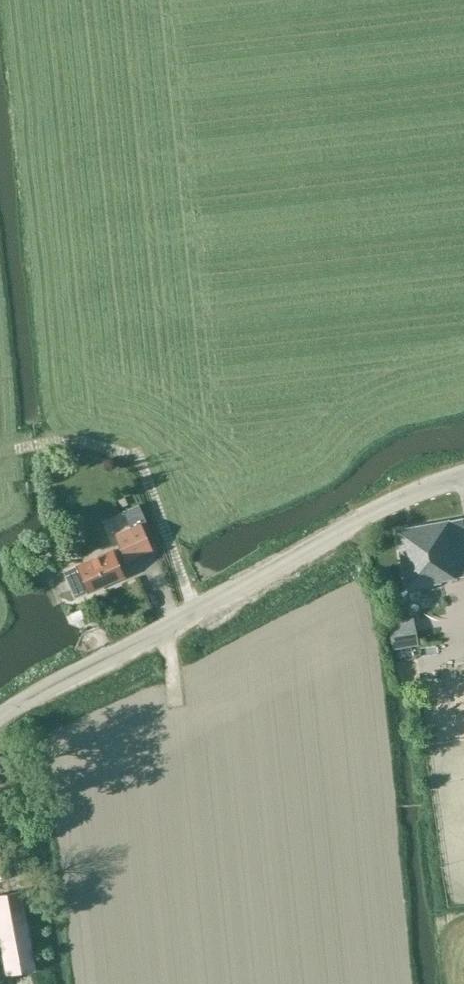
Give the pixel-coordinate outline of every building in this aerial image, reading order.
[(126,498),(119,500),(122,507),(129,505),(126,498)] [(125,577),(120,565),(153,550),(142,523),(146,521),(140,504),(124,511),(130,528),(115,534),(120,548),(113,551),(113,550),(77,567),(64,572),(76,598),(88,593),(125,577)] [(457,578),(463,577),(463,528),(462,518),(449,521),(449,520),(395,530),(405,589),(441,584),(441,581),(457,578)] [(80,609),(69,614),(73,622),(84,617),(80,609)] [(412,645),(409,626),(408,621),(384,625),(388,648),(412,645)] [(36,971),(23,892),(0,895),(0,942),(6,975),(36,971)]
